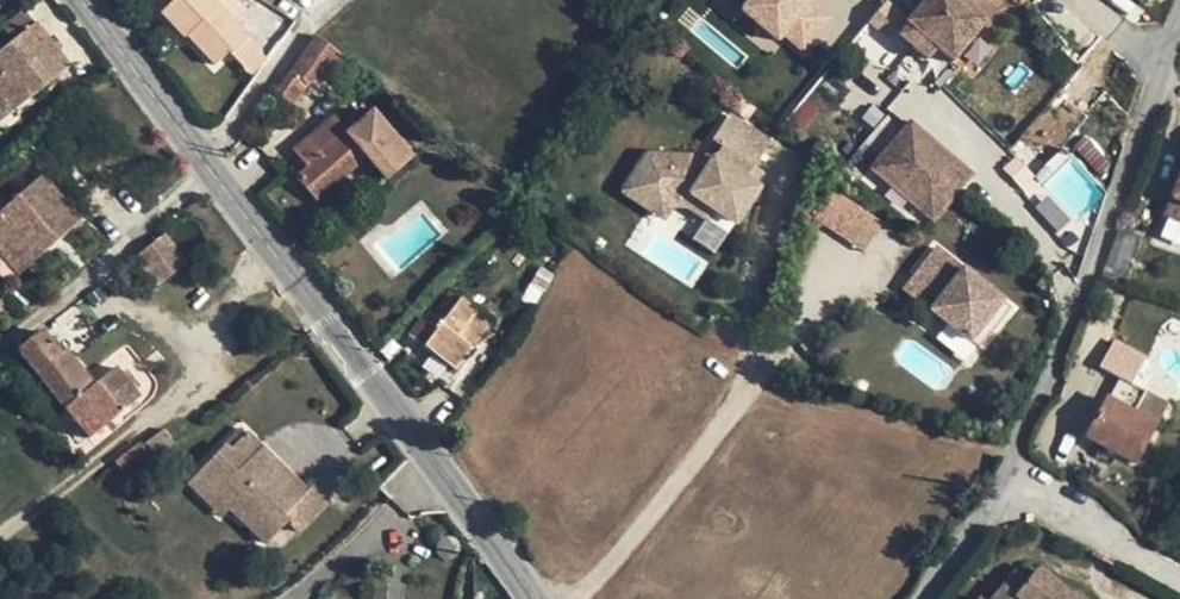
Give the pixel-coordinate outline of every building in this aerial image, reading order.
[(187,32),(223,0),(173,0),(162,10),(184,35),(187,32)] [(187,32),(216,63),(230,49),(234,52),(250,37),(235,21),(248,9),(240,0),(223,0),(187,32)] [(809,0),(736,0),(804,57),(834,22),(809,0)] [(885,0),(882,0),(876,10),(886,17),(893,6),(885,0)] [(919,4),(905,22),(936,47),(950,58),(1000,0),(923,0),(919,4)] [(21,8),(1,25),(11,39),(0,48),(0,89),(15,105),(66,66),(21,8)] [(926,60),(936,47),(905,22),(896,34),(926,60)] [(315,34),(273,91),(293,103),(306,86),(331,75),(343,56),(315,34)] [(15,105),(0,89),(0,116),(15,105)] [(778,125),(738,99),(721,124),(730,131),(763,152),(778,125)] [(295,147),(302,155),(309,164),(298,174),(317,196),(367,155),(386,176),(411,157),(372,111),(345,133),(331,117),(295,147)] [(911,118),(870,165),(932,221),(971,171),(911,118)] [(763,152),(730,131),(723,143),(755,164),(763,152)] [(755,164),(723,143),(655,139),(636,169),(668,190),(674,179),(701,179),(722,193),(745,207),(767,173),(755,164)] [(290,165),(298,174),(309,164),(302,155),(290,165)] [(82,211),(41,164),(0,201),(0,221),(22,245),(15,252),(23,261),(59,231),(54,225),(61,219),(67,224),(82,211)] [(668,190),(636,169),(631,176),(671,201),(679,190),(692,190),(715,203),(722,193),(701,179),(674,179),(668,190)] [(1171,205),(1179,208),(1179,181),(1171,205)] [(888,221),(843,182),(819,209),(864,248),(888,221)] [(1171,205),(1160,239),(1179,246),(1179,208),(1171,205)] [(59,231),(67,224),(61,219),(54,225),(59,231)] [(15,252),(22,245),(0,221),(0,234),(15,252)] [(135,251),(152,283),(186,266),(170,234),(135,251)] [(1014,307),(936,247),(905,288),(982,348),(1014,307)] [(493,322),(459,298),(423,345),(456,370),(493,322)] [(42,328),(17,349),(87,436),(108,419),(139,395),(115,365),(94,382),(65,347),(61,350),(42,328)] [(1101,369),(1135,379),(1143,350),(1109,340),(1101,369)] [(1117,384),(1089,436),(1137,461),(1158,422),(1135,411),(1142,398),(1117,384)] [(1164,410),(1142,398),(1135,411),(1158,422),(1164,410)] [(458,422),(450,433),(459,439),(467,429),(458,422)] [(239,429),(222,446),(227,451),(244,434),(239,429)] [(311,484),(304,491),(244,434),(227,451),(222,446),(199,470),(218,489),(214,494),(229,509),(265,543),(285,522),(295,531),(326,499),(311,484)] [(218,489),(199,470),(186,483),(221,517),(229,509),(214,494),(218,489)] [(1003,576),(989,590),(1001,598),(1013,585),(1003,576)] [(1033,580),(1029,578),(1025,578),(1021,579),(1013,585),(1001,598),(989,590),(980,598),(1053,598),(1033,580)]
